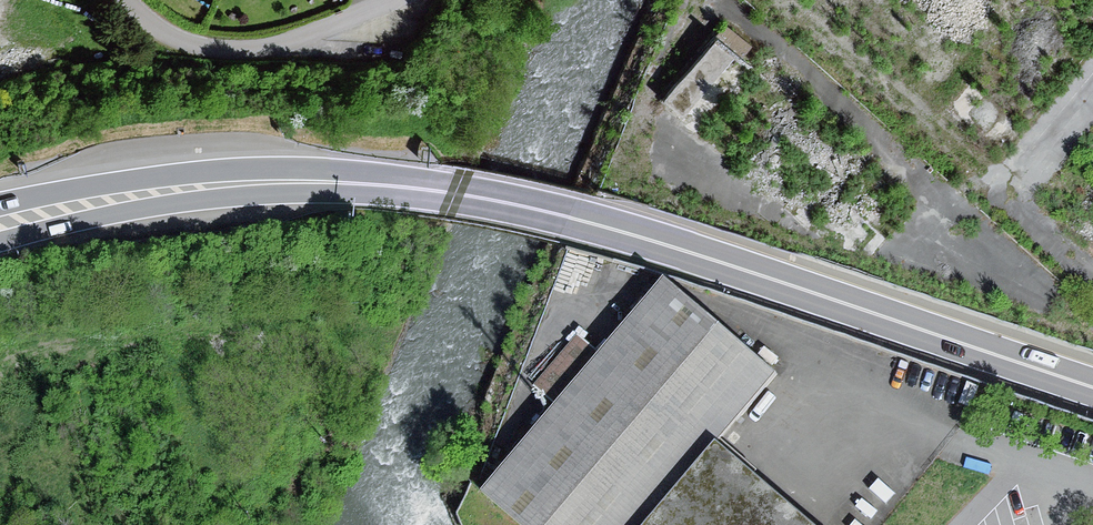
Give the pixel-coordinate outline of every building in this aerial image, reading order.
[(723,18),(665,104),(703,130),(761,44),(723,18)] [(520,524),(654,524),(718,448),(776,377),(664,281),(600,356),(576,335),(533,387),(556,406),(482,493),(520,524)] [(718,448),(654,524),(808,524),(718,448)]
